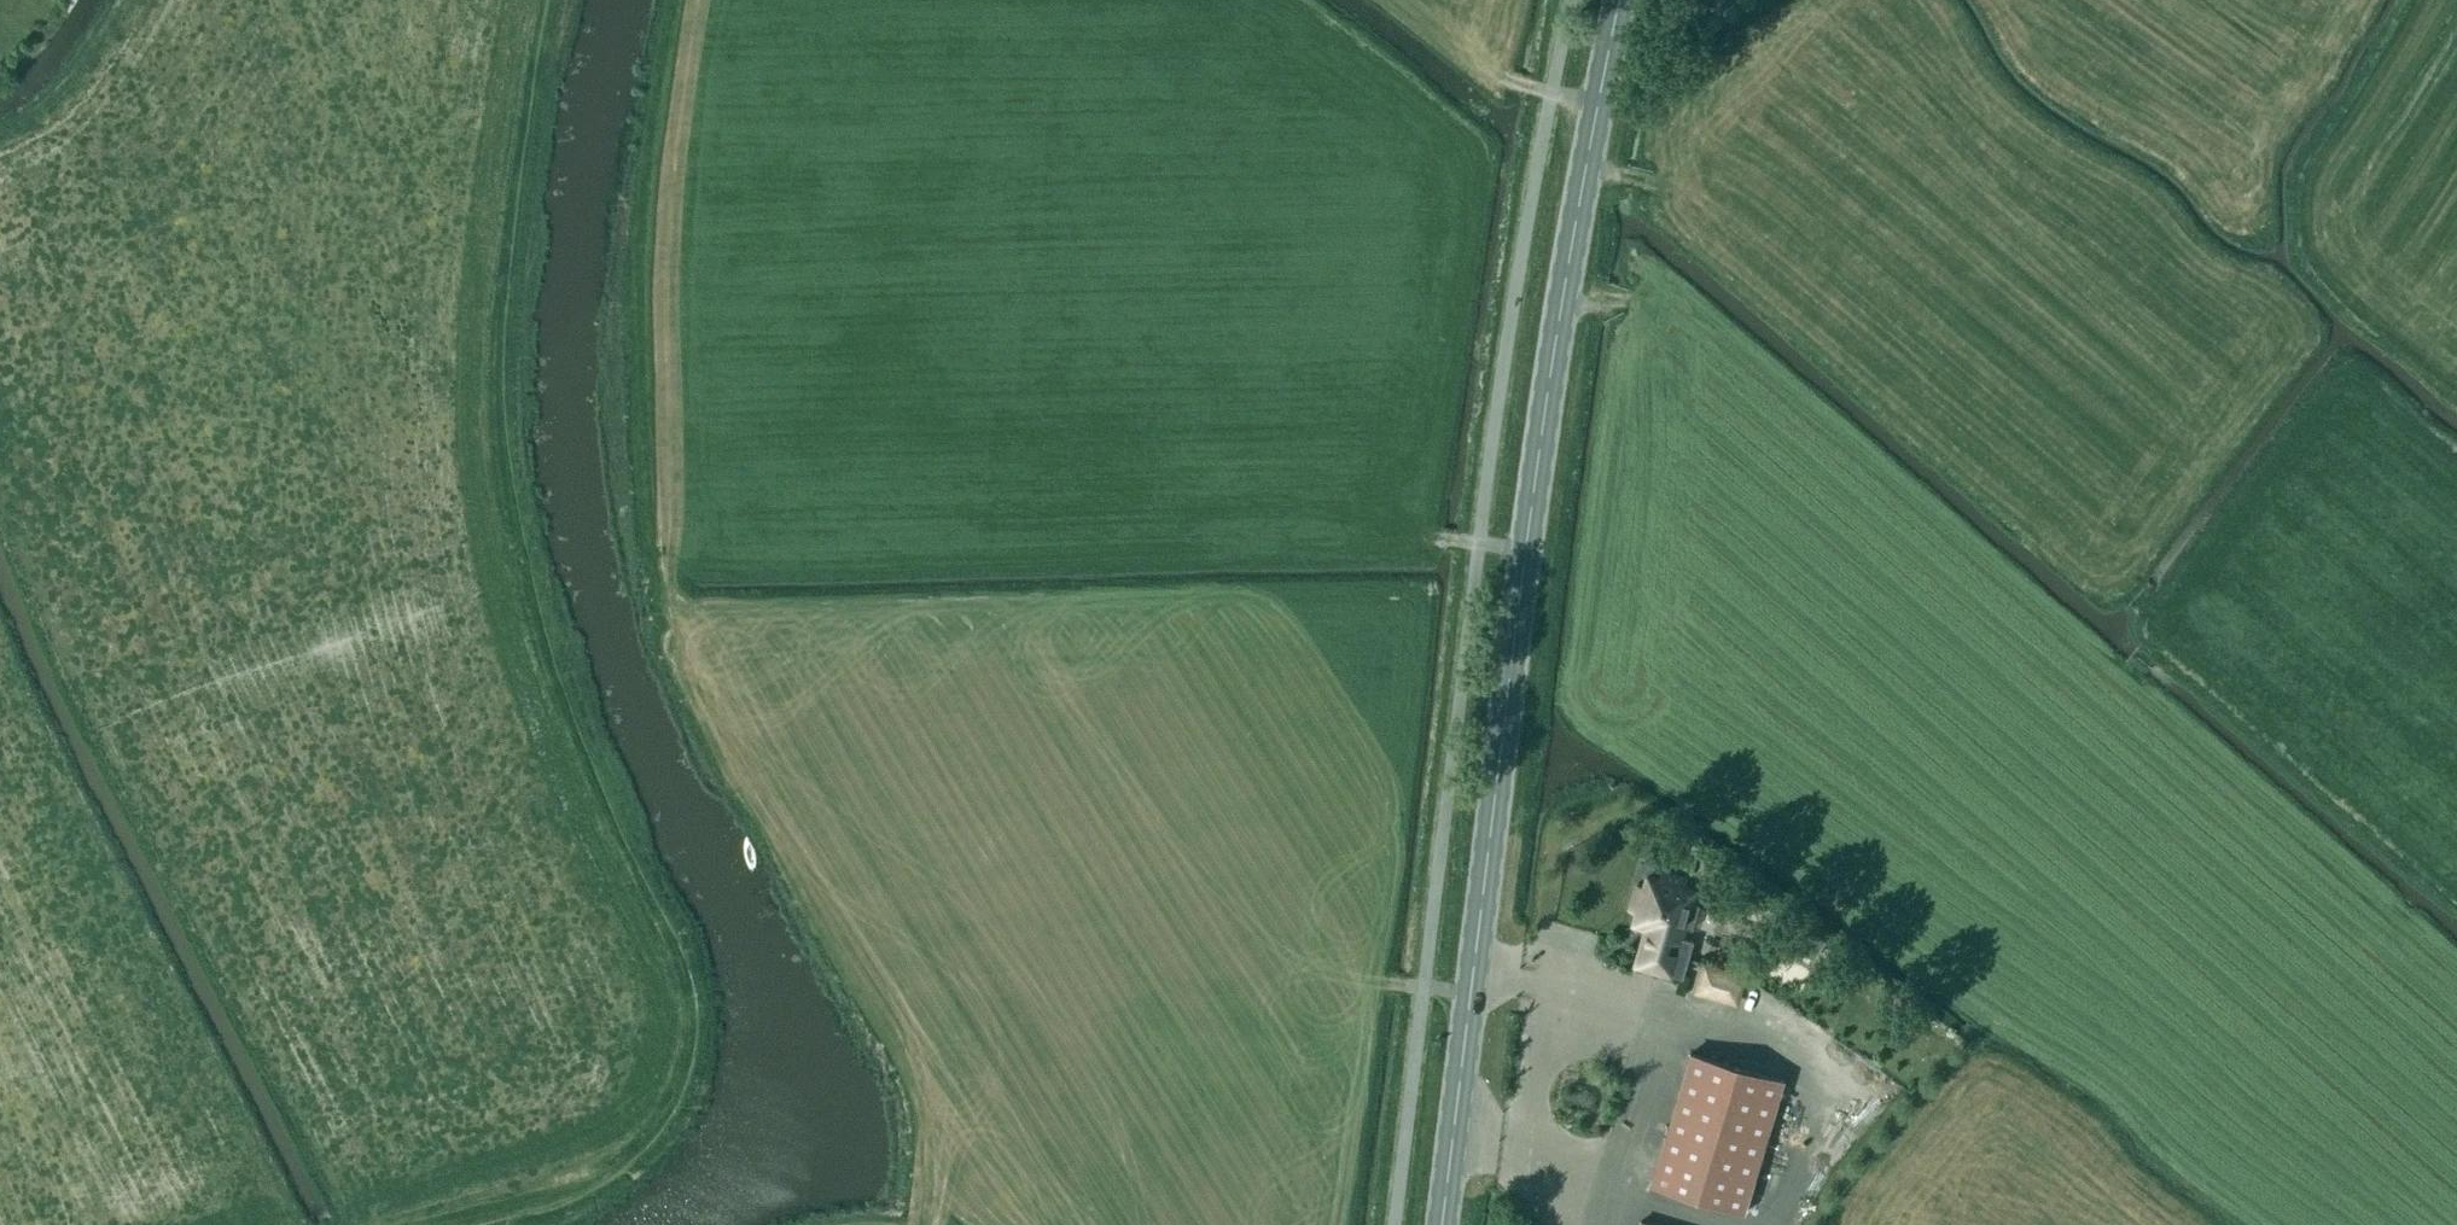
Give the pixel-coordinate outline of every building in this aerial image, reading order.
[(1637,886),(1630,910),(1637,912),(1634,924),(1646,928),(1646,929),(1648,929),(1638,963),(1683,976),(1693,941),(1683,938),(1686,926),(1693,929),(1700,904),(1693,902),(1697,890),(1684,886),(1687,879),(1662,872),(1660,879),(1648,876),(1644,888),(1637,886)] [(1702,961),(1693,993),(1739,1006),(1748,974),(1702,961)] [(1691,1052),(1651,1184),(1744,1212),(1784,1080),(1691,1052)]
